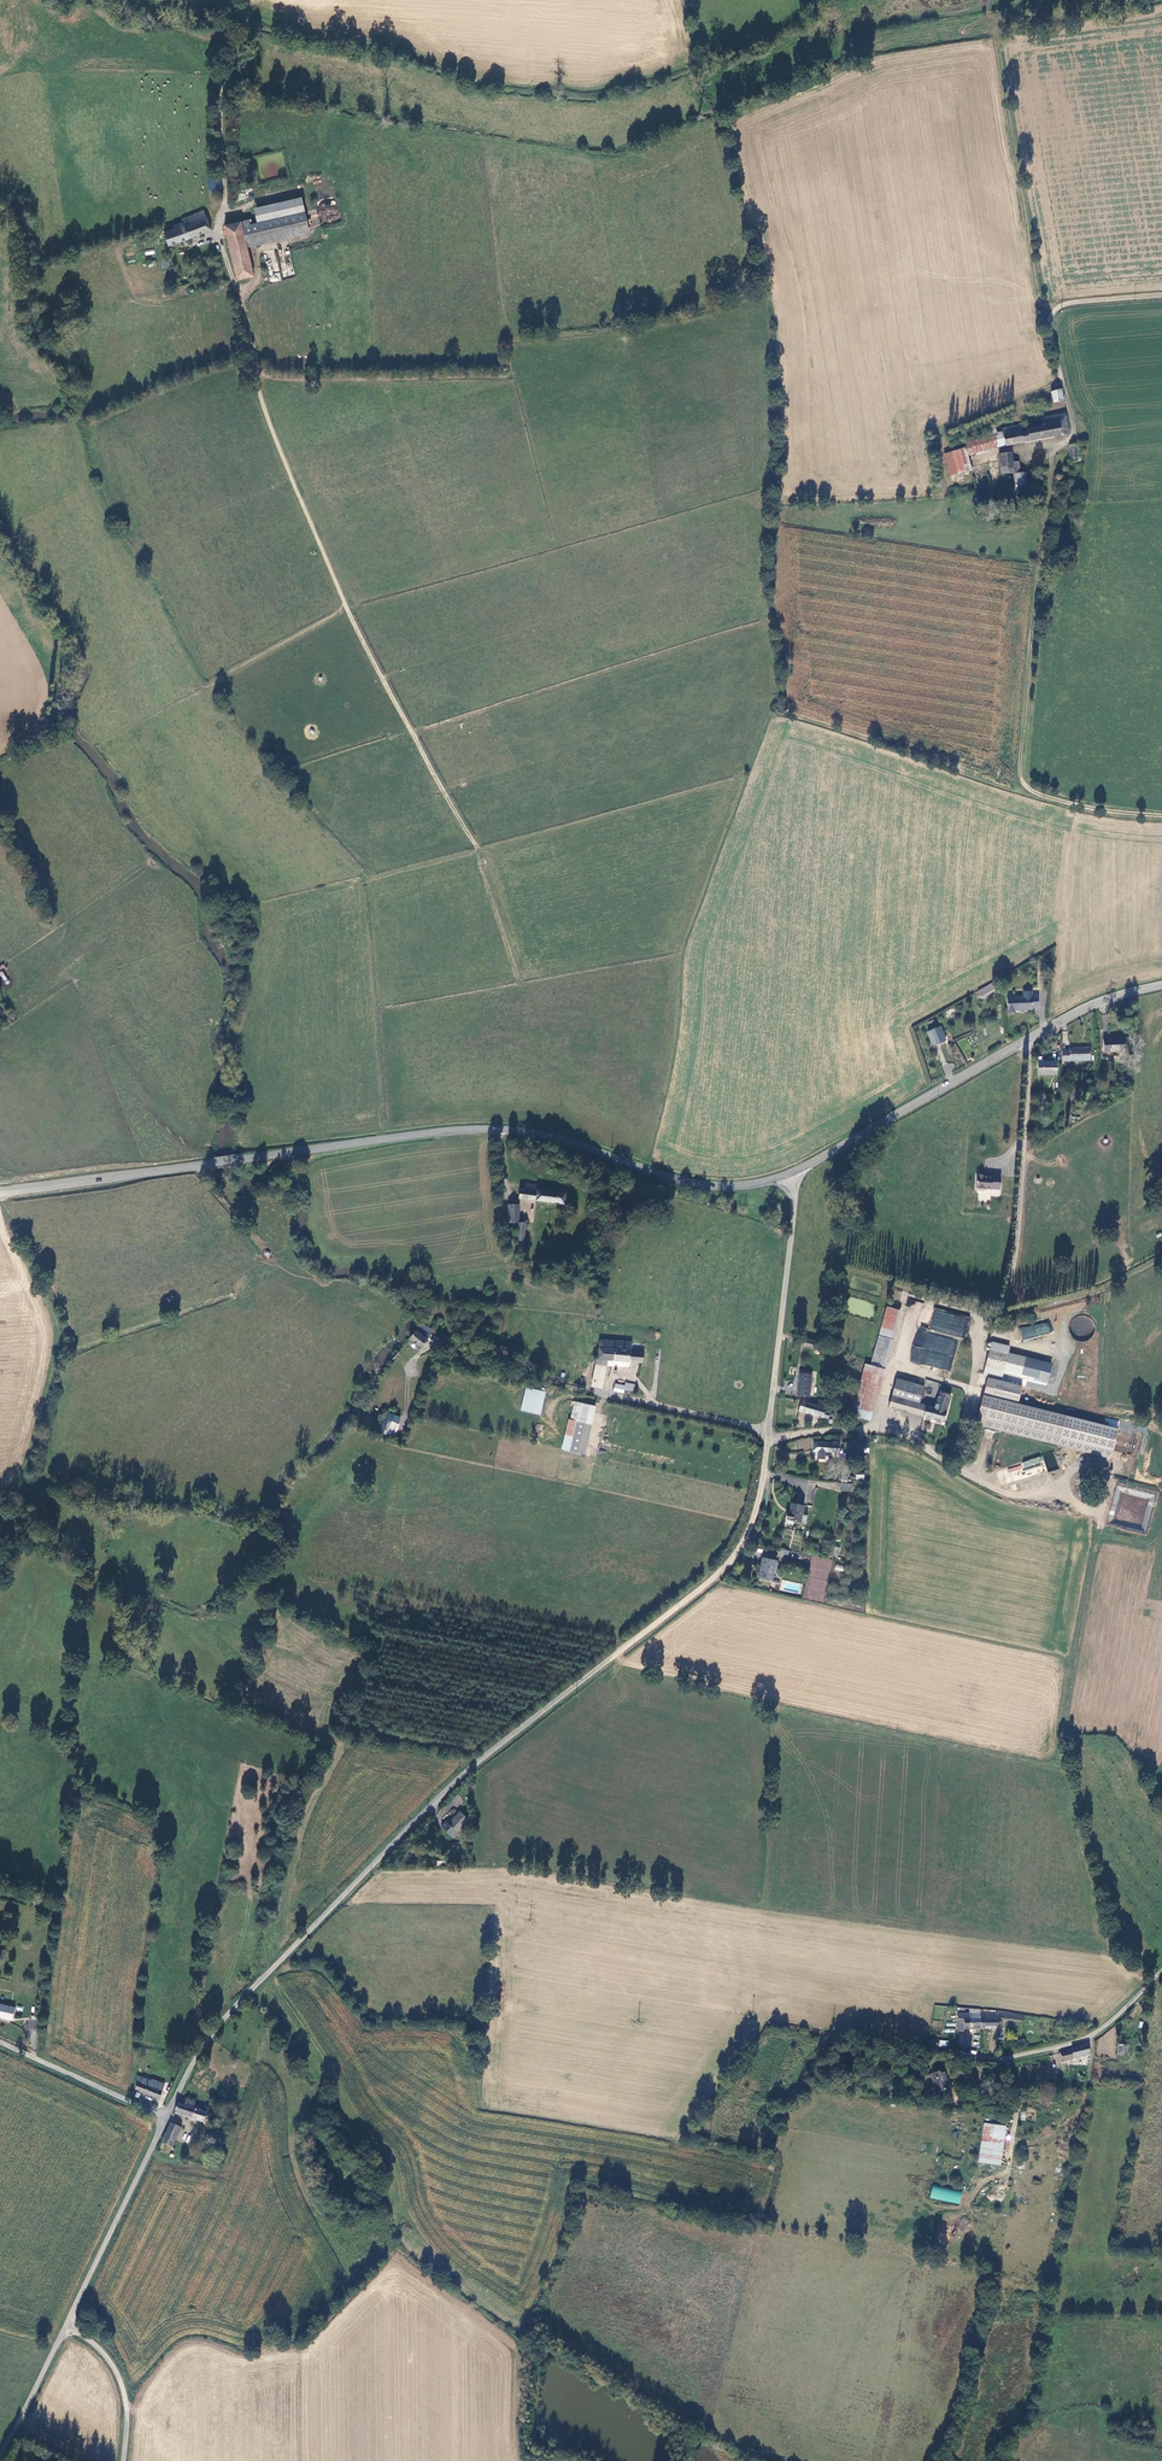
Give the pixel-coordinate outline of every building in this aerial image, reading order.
[(221,178),(208,178),(208,190),(221,190),(221,178)] [(259,225),(306,215),(302,200),(256,210),(259,225)] [(169,247),(211,231),(204,211),(180,220),(181,222),(173,225),(174,228),(164,232),(169,247)] [(310,233),(306,215),(259,225),(252,227),(251,222),(242,224),(247,246),(310,233)] [(225,228),(237,282),(254,278),(247,246),(242,224),(225,228)] [(1056,402),(1066,400),(1063,389),(1053,392),(1056,402)] [(1032,442),(1071,434),(1066,413),(1039,419),(1041,426),(1029,429),(1032,442)] [(1008,446),(1027,443),(1023,425),(1004,429),(1005,433),(1008,446)] [(996,435),(994,427),(987,429),(989,437),(968,443),(969,446),(964,447),(965,451),(946,457),(952,477),(973,471),(969,457),(1008,446),(1005,433),(996,435)] [(1080,462),(1080,460),(1081,460),(1080,447),(1072,447),(1073,460),(1075,460),(1075,462),(1075,464),(1076,464),(1077,465),(1079,464),(1079,463),(1080,462)] [(1002,475),(1014,474),(1013,463),(1012,454),(1000,455),(1002,475)] [(1016,486),(1028,484),(1027,473),(1021,473),(1014,474),(1016,486)] [(8,971),(4,965),(0,968),(0,977),(8,971)] [(980,999),(990,993),(987,987),(977,993),(980,999)] [(1014,998),(1014,996),(1007,996),(1008,1013),(1015,1013),(1014,1011),(1033,1010),(1033,1008),(1038,1007),(1038,996),(1014,998)] [(934,1048),(945,1044),(940,1029),(928,1034),(934,1048)] [(1104,1052),(1126,1050),(1125,1038),(1103,1039),(1104,1052)] [(1090,1060),(1090,1048),(1069,1047),(1069,1050),(1062,1050),(1062,1060),(1090,1060)] [(1056,1074),(1057,1061),(1044,1061),(1044,1063),(1039,1063),(1039,1074),(1056,1074)] [(1095,1112),(1107,1105),(1107,1099),(1102,1099),(1102,1097),(1097,1100),(1095,1112)] [(993,1175),(985,1174),(977,1173),(976,1187),(978,1187),(978,1188),(979,1189),(984,1190),(986,1188),(986,1187),(1001,1188),(1001,1175),(993,1174),(993,1175)] [(538,1191),(539,1185),(524,1182),(523,1190),(519,1189),(518,1198),(546,1203),(547,1192),(538,1191)] [(562,1195),(563,1191),(562,1190),(560,1190),(559,1190),(558,1191),(557,1192),(557,1193),(557,1194),(547,1192),(546,1203),(562,1204),(563,1195),(562,1195)] [(518,1224),(518,1206),(509,1205),(507,1205),(507,1224),(513,1224),(513,1229),(516,1229),(516,1241),(518,1241),(518,1245),(525,1245),(524,1224),(518,1224)] [(885,1359),(898,1310),(886,1306),(873,1354),(885,1359)] [(917,1326),(909,1362),(951,1371),(959,1337),(966,1339),(971,1317),(934,1309),(929,1329),(917,1326)] [(1020,1329),(1023,1341),(1053,1333),(1050,1321),(1020,1329)] [(421,1348),(431,1336),(420,1326),(409,1338),(421,1348)] [(644,1360),(645,1349),(632,1348),(632,1342),(632,1340),(603,1338),(598,1364),(608,1365),(609,1359),(644,1360)] [(819,1347),(820,1340),(805,1338),(804,1345),(819,1347)] [(827,1349),(828,1340),(820,1338),(820,1340),(819,1347),(827,1349)] [(1042,1378),(1046,1364),(1011,1354),(1013,1345),(996,1341),(987,1373),(992,1374),(1022,1382),(1024,1373),(1042,1378)] [(871,1411),(885,1359),(873,1354),(870,1364),(866,1363),(858,1393),(854,1406),(871,1411)] [(605,1389),(608,1365),(598,1364),(595,1388),(605,1389)] [(809,1397),(812,1375),(800,1373),(797,1396),(809,1397)] [(1026,1385),(991,1376),(979,1422),(1113,1459),(1121,1429),(1021,1402),(1026,1385)] [(924,1386),(932,1388),(933,1381),(926,1380),(924,1386)] [(908,1385),(897,1381),(893,1394),(901,1396),(905,1399),(920,1403),(924,1387),(909,1382),(908,1385)] [(637,1391),(638,1384),(627,1383),(627,1385),(616,1383),(615,1391),(625,1394),(626,1389),(637,1391)] [(523,1412),(541,1417),(547,1394),(529,1390),(523,1412)] [(925,1415),(944,1422),(952,1394),(941,1392),(935,1407),(928,1405),(925,1415)] [(925,1415),(928,1405),(920,1403),(905,1399),(901,1396),(893,1394),(890,1407),(925,1415)] [(826,1410),(828,1400),(819,1398),(818,1405),(802,1402),(800,1411),(828,1417),(830,1411),(826,1410)] [(585,1456),(597,1408),(577,1404),(573,1421),(579,1423),(572,1453),(585,1456)] [(870,1418),(871,1411),(854,1406),(853,1413),(870,1418)] [(394,1438),(399,1424),(390,1421),(385,1435),(394,1438)] [(572,1453),(579,1423),(573,1421),(572,1421),(565,1451),(572,1453)] [(840,1452),(841,1445),(830,1444),(830,1443),(815,1442),(815,1452),(819,1452),(818,1460),(826,1460),(826,1452),(840,1452)] [(871,1453),(871,1443),(859,1443),(859,1453),(871,1453)] [(1009,1485),(1050,1471),(1044,1454),(999,1469),(1004,1484),(1009,1483),(1009,1485)] [(802,1523),(806,1507),(792,1504),(790,1514),(788,1514),(787,1520),(802,1523)] [(838,1557),(840,1548),(834,1546),(832,1556),(838,1557)] [(788,1560),(789,1552),(780,1550),(779,1555),(780,1555),(784,1556),(783,1559),(788,1560)] [(772,1579),(777,1560),(772,1559),(764,1557),(763,1556),(758,1576),(772,1579)] [(457,1831),(468,1819),(459,1810),(447,1823),(445,1820),(440,1826),(452,1838),(458,1832),(457,1831)] [(45,1905),(48,1896),(31,1892),(28,1900),(34,1901),(34,1902),(45,1905)] [(15,2008),(0,2004),(0,2017),(12,2020),(15,2008)] [(980,2030),(981,2013),(958,2012),(957,2030),(963,2030),(963,2029),(980,2030)] [(1023,2023),(1024,2014),(1001,2012),(1000,2013),(1001,2021),(1023,2023)] [(1001,2021),(1000,2013),(981,2013),(980,2030),(995,2030),(996,2034),(1001,2034),(1000,2021),(1001,2021)] [(36,2035),(38,2023),(31,2022),(29,2034),(36,2035)] [(858,2045),(858,2041),(836,2036),(836,2040),(839,2041),(838,2046),(846,2048),(847,2043),(858,2045)] [(1119,2055),(1129,2054),(1128,2043),(1118,2044),(1119,2055)] [(1074,2059),(1090,2054),(1086,2044),(1070,2049),(1071,2052),(1074,2059)] [(1065,2062),(1074,2059),(1071,2052),(1063,2055),(1065,2062)] [(137,2081),(134,2090),(159,2098),(164,2083),(152,2078),(151,2080),(143,2077),(141,2082),(137,2081)] [(196,2105),(196,2103),(186,2100),(185,2102),(181,2101),(180,2105),(179,2104),(176,2114),(205,2123),(209,2113),(200,2110),(194,2108),(196,2105)] [(983,2123),(979,2163),(1002,2165),(1006,2125),(983,2123)] [(171,2150),(181,2128),(170,2124),(161,2145),(171,2150)] [(932,2186),(930,2199),(960,2204),(962,2191),(932,2186)]
